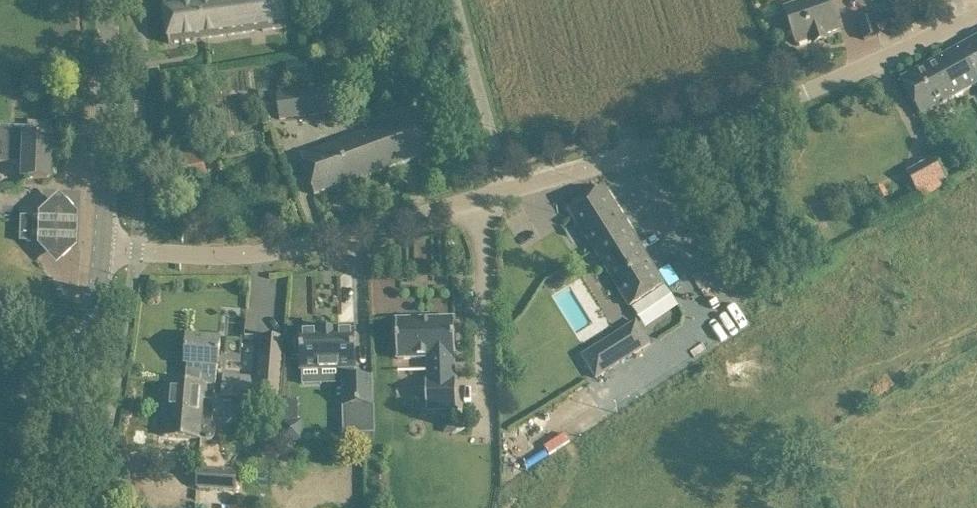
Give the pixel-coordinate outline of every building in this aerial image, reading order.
[(189,41),(286,28),(281,0),(191,0),(184,1),(164,4),(170,44),(189,41)] [(827,38),(826,34),(840,29),(830,0),(809,0),(785,8),(797,44),(813,38),(814,43),(827,38)] [(879,35),(874,17),(860,21),(865,40),(879,35)] [(959,47),(976,78),(976,37),(959,47)] [(976,83),(976,78),(959,47),(901,78),(911,96),(921,115),(976,83)] [(281,119),(340,112),(337,88),(278,95),(281,119)] [(435,152),(429,133),(421,112),(355,135),(334,143),(301,155),(308,176),(315,195),(435,152)] [(9,126),(0,126),(0,162),(26,163),(25,179),(50,179),(52,137),(28,136),(29,127),(9,126)] [(207,172),(202,148),(173,155),(178,178),(207,172)] [(936,156),(908,172),(920,194),(949,178),(936,156)] [(664,283),(615,204),(604,187),(569,208),(580,225),(631,306),(664,283)] [(654,199),(668,219),(682,210),(668,190),(654,199)] [(34,216),(34,242),(38,242),(39,246),(57,266),(77,248),(79,215),(60,195),(39,213),(39,216),(34,216)] [(34,216),(22,216),(21,241),(34,242),(34,216)] [(288,310),(289,284),(277,284),(276,310),(288,310)] [(456,357),(455,338),(455,318),(397,320),(398,358),(426,358),(426,380),(427,410),(458,409),(457,379),(454,379),(454,357),(456,357)] [(596,379),(620,364),(652,343),(636,319),(581,355),(596,379)] [(355,331),(338,332),(338,330),(318,330),(318,332),(301,333),(301,338),(296,338),(297,356),(302,356),(302,370),(345,368),(345,378),(344,378),(346,432),(374,431),(372,378),(354,378),(353,368),(356,368),(355,331)] [(218,367),(219,359),(221,339),(188,336),(186,364),(188,364),(186,382),(206,383),(216,384),(217,367),(218,367)] [(282,379),(283,358),(285,338),(263,336),(259,376),(224,373),(222,396),(258,399),(261,377),(282,379)] [(206,383),(186,382),(168,380),(164,436),(184,437),(202,439),(211,440),(214,437),(216,434),(216,431),(216,426),(215,423),(213,420),(215,400),(205,399),(206,383)] [(198,507),(233,507),(234,490),(236,490),(238,469),(199,465),(197,487),(200,487),(198,507)]
